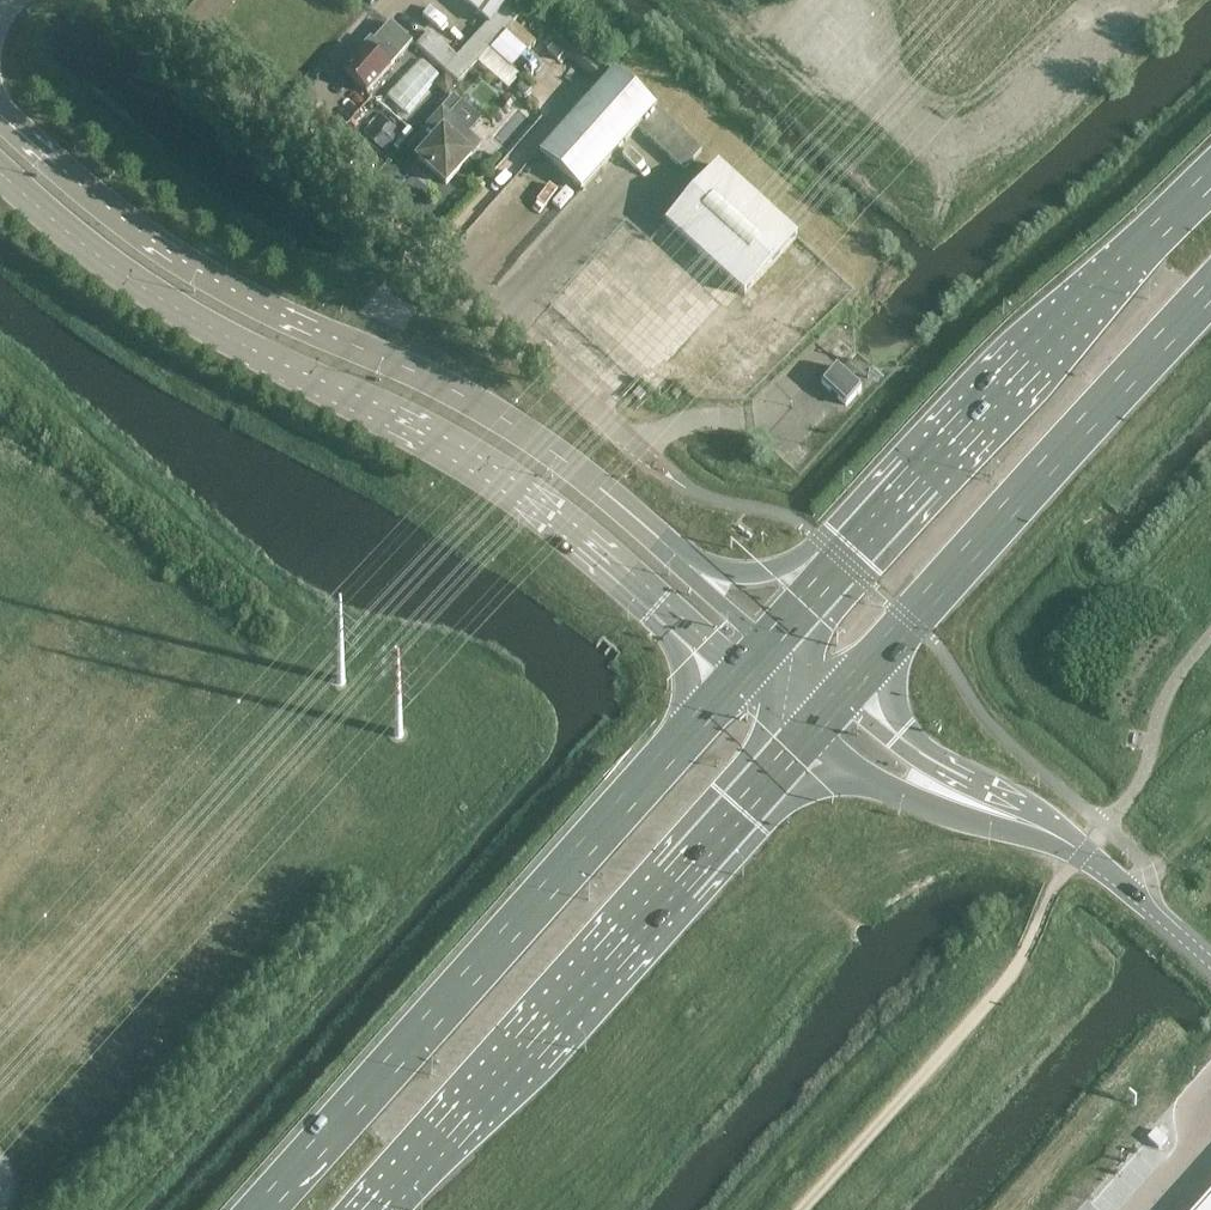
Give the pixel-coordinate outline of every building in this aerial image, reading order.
[(489,24),(511,0),(462,0),(489,24)] [(389,21),(372,40),(369,37),(363,45),(366,47),(343,72),(366,93),(413,42),(389,21)] [(568,27),(557,39),(600,78),(611,65),(568,27)] [(405,118),(443,75),(421,56),(383,99),(405,118)] [(541,153),(573,182),(581,190),(637,128),(655,108),(615,71),(541,153)] [(457,82),(448,73),(443,78),(443,87),(449,91),(457,82)] [(520,92),(524,96),(532,88),(523,81),(519,86),(520,92)] [(442,111),(417,138),(428,148),(418,159),(446,184),(482,144),(469,132),(480,121),(460,103),(448,116),(442,111)] [(655,108),(637,128),(683,170),(702,150),(655,108)] [(386,148),(403,130),(381,110),(364,128),(386,148)] [(797,237),(718,165),(666,223),(745,295),(797,237)] [(836,367),(820,384),(846,407),(862,390),(836,367)]
